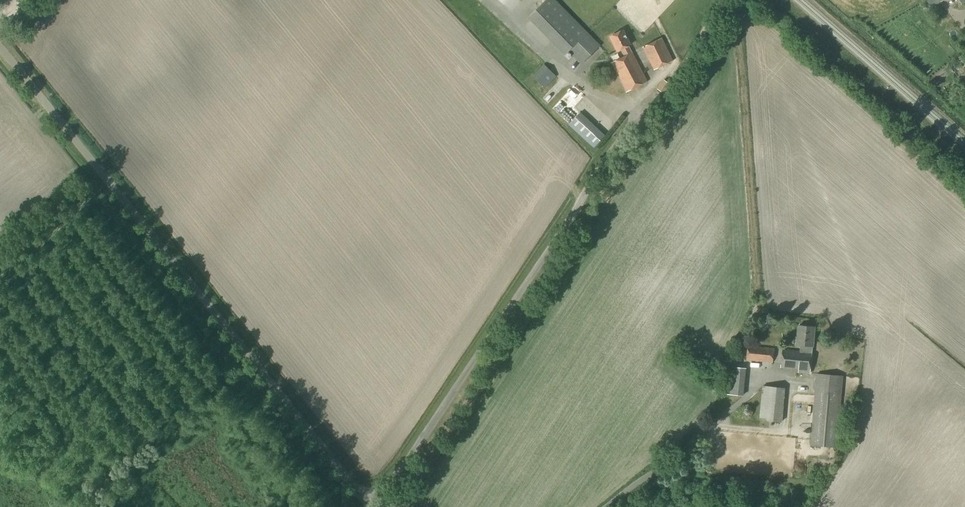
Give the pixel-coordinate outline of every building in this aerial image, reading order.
[(600,46),(553,0),(547,0),(529,19),(566,55),(569,51),(582,64),(600,46)] [(618,52),(621,50),(625,57),(612,63),(627,92),(647,82),(632,53),(629,46),(630,45),(623,31),(610,37),(618,52)] [(654,70),(673,61),(662,38),(643,47),(654,70)] [(545,88),(556,77),(544,65),(533,76),(545,88)] [(945,90),(953,84),(947,76),(939,82),(945,90)] [(663,94),(670,84),(664,80),(658,90),(663,94)] [(594,147),(604,136),(579,113),(569,124),(594,147)] [(813,347),(815,327),(799,326),(797,345),(800,346),(800,351),(782,350),(781,368),(799,369),(798,372),(810,374),(813,347)] [(773,363),(774,349),(748,346),(746,360),(773,363)] [(743,396),(746,369),(730,367),(727,394),(743,396)] [(817,374),(814,409),(811,445),(837,448),(843,376),(817,374)] [(781,422),(785,388),(763,386),(760,420),(781,422)]
